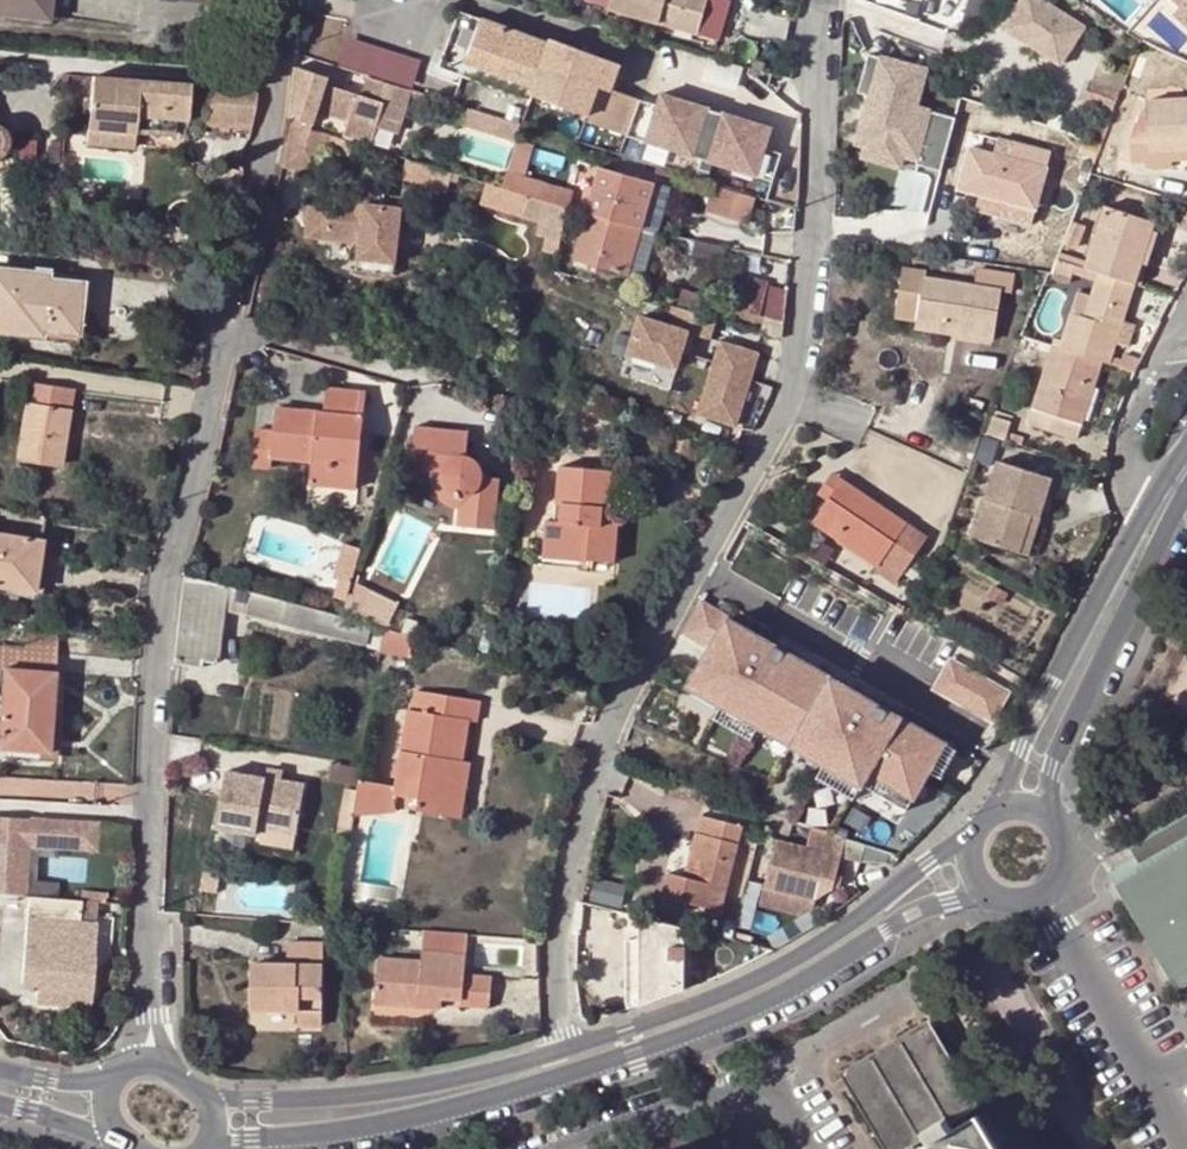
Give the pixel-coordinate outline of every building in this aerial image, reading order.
[(48,16),(49,0),(0,0),(0,11),(48,16)] [(697,34),(708,0),(584,0),(697,34)] [(728,0),(708,0),(697,34),(720,41),(732,1),(728,0)] [(979,20),(985,0),(968,0),(963,15),(979,20)] [(1061,63),(1086,25),(1048,0),(1021,0),(1004,26),(1061,63)] [(1182,5),(1177,10),(1186,19),(1186,0),(1182,5)] [(461,12),(442,66),(531,96),(534,87),(467,64),(482,19),(461,12)] [(589,122),(628,136),(642,99),(615,90),(622,67),(482,19),(467,64),(534,87),(531,96),(590,117),(589,122)] [(954,166),(965,113),(932,107),(941,63),(884,52),(864,157),(914,166),(916,159),(954,166)] [(1093,79),(1120,89),(1126,72),(1099,62),(1093,79)] [(378,126),(396,131),(410,88),(371,76),(365,96),(329,84),(330,79),(295,69),(289,116),(315,125),(320,111),(349,120),(345,134),(372,144),(378,126)] [(93,77),(88,134),(138,137),(138,133),(139,127),(176,129),(176,118),(177,108),(189,108),(191,88),(191,83),(93,77)] [(1120,89),(1093,79),(1090,78),(1083,98),(1113,109),(1120,89)] [(256,90),(211,85),(210,90),(208,120),(250,125),(256,90)] [(759,177),(768,148),(774,128),(726,113),(725,114),(711,109),(711,108),(663,93),(659,104),(642,99),(628,136),(759,177)] [(1132,165),(1147,164),(1146,154),(1186,152),(1186,99),(1148,101),(1149,124),(1136,125),(1130,139),(1132,165)] [(188,118),(189,108),(177,108),(176,118),(188,118)] [(520,143),(525,126),(502,119),(496,136),(520,143)] [(292,121),(281,163),(315,173),(327,133),(292,121)] [(2,154),(5,151),(7,148),(9,144),(10,140),(9,136),(8,132),(6,129),(3,126),(0,125),(0,155),(2,154)] [(176,129),(139,127),(138,133),(175,135),(176,129)] [(137,146),(138,137),(88,134),(88,143),(137,146)] [(1032,209),(1048,151),(1012,141),(1007,158),(969,147),(961,177),(973,181),(971,193),(1032,209)] [(768,148),(759,177),(775,182),(784,153),(768,148)] [(1146,154),(1147,164),(1186,161),(1186,152),(1146,154)] [(653,186),(601,172),(576,261),(628,276),(653,186)] [(573,195),(510,174),(505,191),(562,209),(568,211),(573,195)] [(351,181),(349,202),(354,202),(357,182),(351,181)] [(720,181),(711,208),(756,223),(765,196),(720,181)] [(902,219),(905,184),(877,181),(874,226),(894,227),(895,218),(902,219)] [(357,182),(354,202),(349,202),(315,197),(309,237),(363,244),(361,260),(399,265),(407,210),(386,207),(388,186),(357,182)] [(666,190),(653,186),(628,276),(641,279),(666,190)] [(1100,273),(1135,285),(1156,223),(1105,207),(1086,269),(1100,273)] [(1075,248),(1082,229),(1072,225),(1064,244),(1075,248)] [(554,254),(556,241),(545,238),(542,251),(554,254)] [(398,275),(399,265),(361,260),(360,270),(398,275)] [(1052,277),(1057,282),(1069,283),(1075,266),(1058,260),(1052,277)] [(905,266),(897,317),(917,320),(958,326),(957,335),(994,341),(1002,289),(1002,287),(978,283),(928,276),(929,269),(905,266)] [(981,266),(978,283),(1002,287),(1002,289),(1013,291),(1016,271),(981,266)] [(49,273),(0,269),(0,330),(44,335),(44,328),(79,332),(83,283),(49,280),(49,273)] [(1100,273),(1097,281),(1133,292),(1135,285),(1100,273)] [(762,315),(769,285),(749,280),(741,309),(762,315)] [(1086,317),(1072,313),(1060,348),(1104,363),(1110,365),(1117,343),(1128,347),(1134,327),(1123,323),(1133,292),(1097,281),(1093,296),(1086,317)] [(1078,292),(1072,313),(1086,317),(1093,296),(1078,292)] [(714,321),(675,309),(669,329),(639,320),(628,357),(677,372),(682,356),(713,365),(697,418),(734,429),(757,355),(709,341),(714,321)] [(958,326),(917,320),(915,328),(957,335),(958,326)] [(1049,431),(1054,416),(1083,426),(1104,363),(1060,348),(1053,346),(1028,424),(1049,431)] [(31,384),(20,456),(61,462),(73,391),(31,384)] [(276,430),(258,429),(255,464),(272,466),(273,456),(313,459),(330,460),(328,484),(356,487),(366,392),(328,388),(326,411),(278,407),(276,430)] [(1078,441),(1083,426),(1054,416),(1049,431),(1078,441)] [(1006,439),(1012,422),(993,417),(988,433),(1006,439)] [(468,429),(415,423),(411,471),(428,474),(440,475),(442,481),(445,486),(449,491),(454,496),(459,499),(458,511),(458,524),(497,528),(500,477),(487,475),(485,471),(481,465),(477,460),(472,456),(466,452),(468,429)] [(328,484),(330,460),(313,459),(311,482),(328,484)] [(1054,479),(1000,461),(975,537),(1019,552),(1032,516),(1040,519),(1054,479)] [(547,520),(545,547),(589,551),(589,561),(617,563),(621,517),(605,515),(606,507),(611,507),(615,471),(561,467),(556,521),(547,520)] [(843,480),(833,473),(818,494),(828,501),(843,480)] [(879,567),(885,558),(906,572),(929,539),(843,480),(828,501),(818,516),(851,539),(847,545),(879,567)] [(847,545),(851,539),(818,516),(814,522),(847,545)] [(1040,519),(1032,516),(1019,552),(1028,555),(1040,519)] [(0,534),(0,560),(38,565),(42,540),(0,534)] [(340,581),(352,584),(362,549),(344,545),(335,579),(340,581)] [(543,558),(589,561),(589,551),(545,547),(543,558)] [(906,572),(885,558),(879,567),(875,572),(896,587),(906,572)] [(0,560),(0,583),(34,588),(38,565),(0,560)] [(188,574),(175,664),(204,667),(205,658),(218,660),(225,610),(369,644),(374,624),(343,616),(188,574)] [(347,601),(344,610),(390,624),(404,596),(362,574),(355,598),(348,596),(347,601)] [(348,596),(352,584),(340,581),(336,598),(347,601),(348,596)] [(945,744),(703,605),(688,633),(712,647),(697,674),(730,693),(722,706),(759,727),(766,714),(833,752),(826,765),(862,786),(870,773),(914,799),(929,772),(945,744)] [(406,633),(417,636),(421,621),(410,618),(406,633)] [(386,627),(374,624),(369,644),(383,647),(386,627)] [(383,647),(383,650),(414,656),(417,636),(406,633),(386,627),(383,647)] [(58,648),(59,636),(0,631),(0,644),(58,648)] [(58,648),(0,644),(0,666),(4,667),(0,717),(0,747),(50,751),(58,648)] [(949,660),(933,688),(990,721),(1006,692),(949,660)] [(730,693),(697,674),(689,687),(722,706),(730,693)] [(446,769),(447,758),(466,760),(472,720),(479,720),(482,700),(428,691),(425,712),(409,709),(397,787),(397,790),(395,790),(394,793),(419,797),(418,810),(448,815),(454,770),(446,769)] [(759,727),(722,706),(714,720),(751,741),(759,727)] [(766,714),(759,727),(826,765),(833,752),(766,714)] [(958,752),(945,744),(929,772),(942,779),(958,752)] [(471,762),(466,760),(447,758),(446,769),(454,770),(448,815),(464,817),(471,762)] [(355,784),(358,766),(331,762),(328,780),(355,784)] [(862,786),(826,765),(817,779),(854,800),(862,786)] [(267,770),(265,779),(281,782),(283,773),(267,770)] [(265,779),(225,771),(215,827),(256,835),(258,826),(296,833),(305,786),(281,782),(265,779)] [(870,773),(862,786),(906,812),(914,799),(870,773)] [(707,802),(709,793),(693,788),(691,798),(707,802)] [(350,837),(357,791),(348,789),(341,835),(350,837)] [(394,793),(395,790),(364,790),(362,811),(392,810),(394,793)] [(791,837),(795,821),(766,811),(761,829),(791,837)] [(1131,909),(1177,990),(1186,984),(1186,812),(1129,846),(1135,859),(1111,873),(1131,909)] [(99,824),(0,815),(0,843),(3,843),(1,866),(0,866),(0,892),(25,894),(29,845),(97,851),(99,824)] [(702,815),(692,852),(700,854),(698,861),(694,878),(672,873),(666,898),(724,912),(745,825),(702,815)] [(258,826),(256,835),(262,836),(261,845),(293,851),(296,833),(258,826)] [(811,899),(818,901),(834,890),(847,839),(813,827),(807,849),(777,841),(765,887),(811,899)] [(692,852),(690,859),(698,861),(700,854),(692,852)] [(214,891),(217,872),(203,869),(200,888),(214,891)] [(811,899),(765,887),(761,905),(800,915),(809,910),(811,899)] [(94,990),(98,921),(82,920),(83,900),(30,896),(22,984),(94,990)] [(82,920),(98,921),(100,902),(83,900),(82,920)] [(342,909),(340,925),(351,926),(353,910),(342,909)] [(683,930),(643,920),(639,1004),(683,990),(683,930)] [(424,999),(443,1000),(463,1002),(462,1007),(489,1009),(492,977),(465,974),(468,938),(425,934),(423,960),(381,956),(376,1004),(423,1008),(424,999)] [(320,1027),(324,945),(289,943),(289,961),(255,961),(253,1011),(300,1014),(299,1026),(320,1027)] [(442,1010),(443,1000),(424,999),(423,1008),(442,1010)] [(929,1028),(850,1073),(893,1148),(924,1130),(946,1117),(973,1102),(929,1028)] [(979,1113),(954,1129),(946,1117),(924,1130),(931,1143),(920,1148),(1001,1148),(979,1113)]
